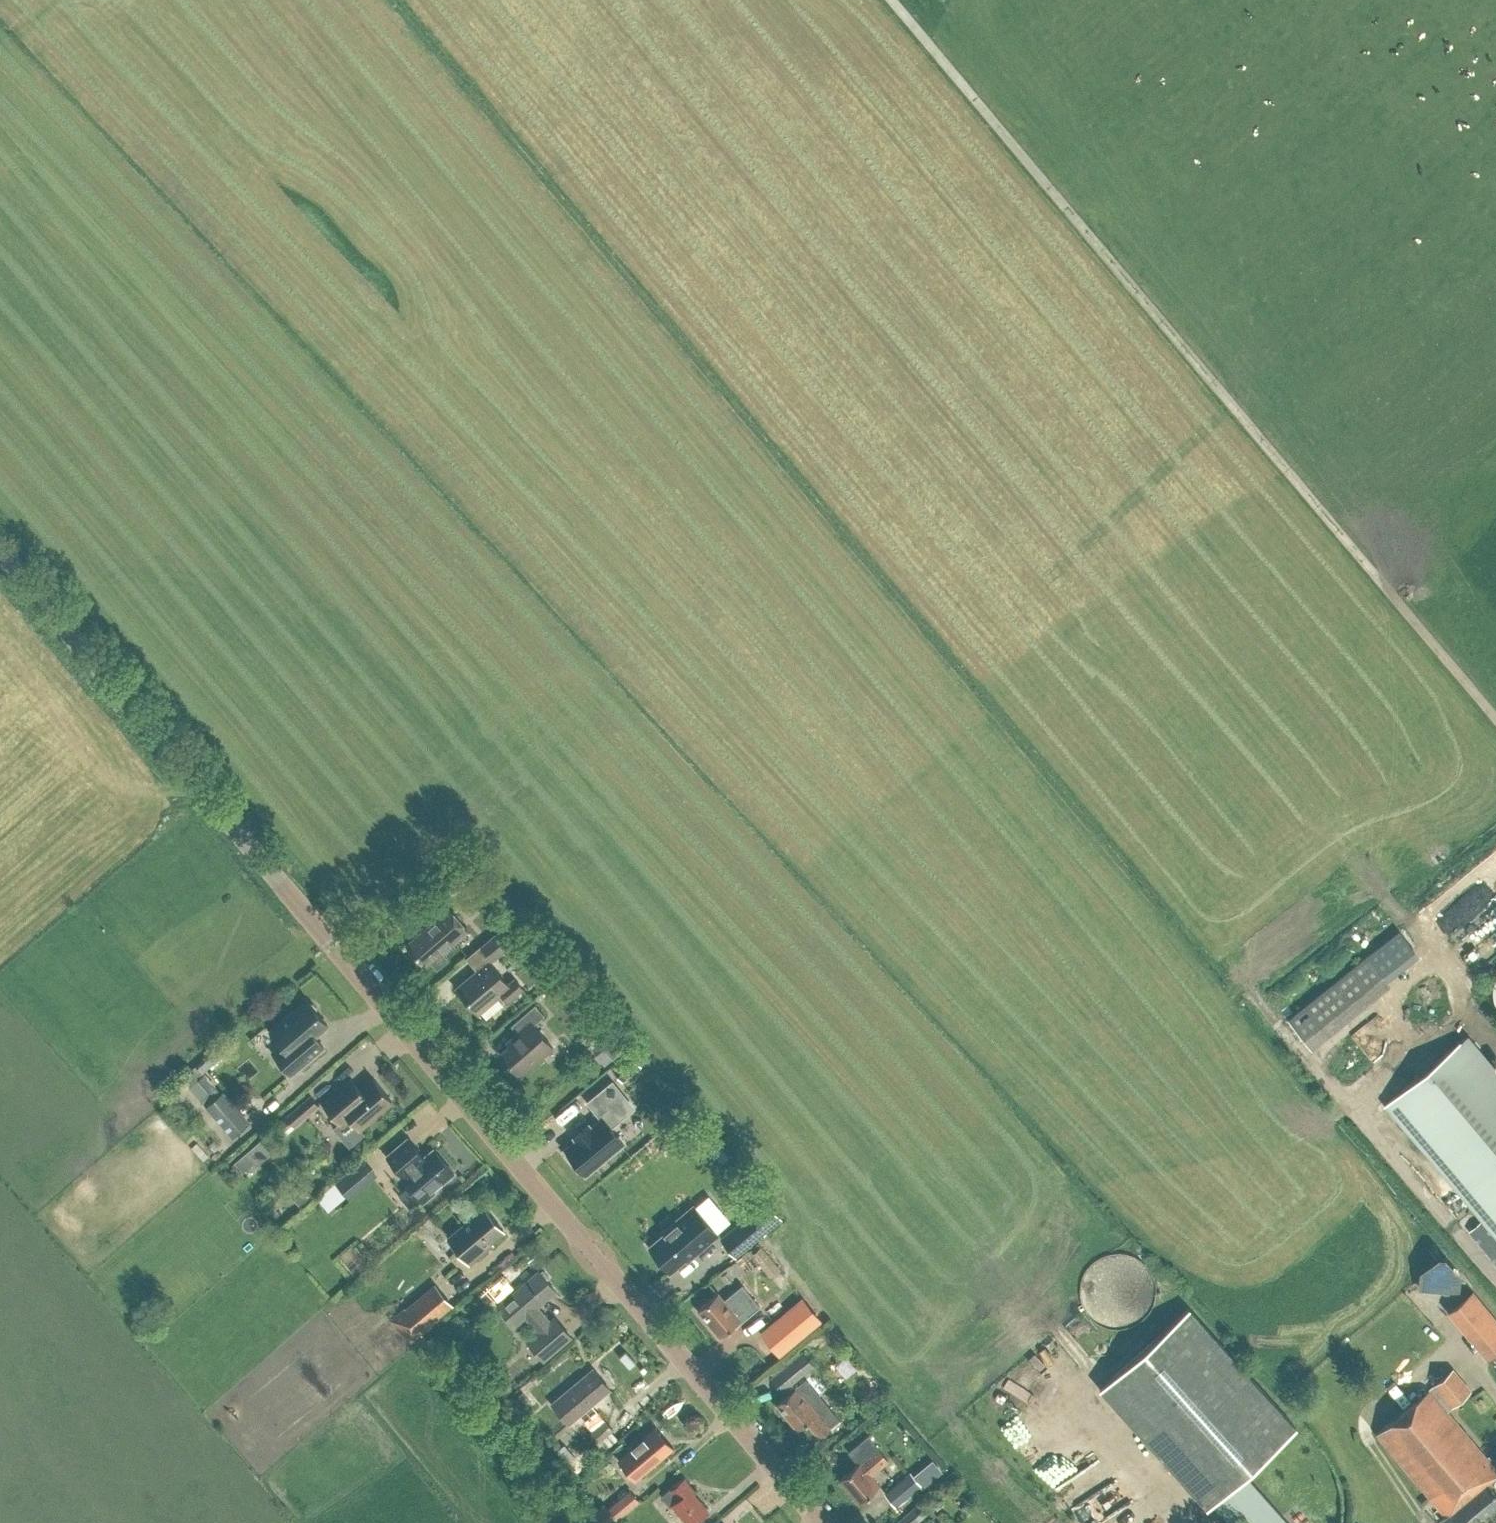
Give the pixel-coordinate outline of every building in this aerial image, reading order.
[(424,962),(429,957),(437,966),(447,958),(443,953),(470,930),(448,904),(431,919),(433,923),(408,944),(424,962)] [(493,958),(516,939),(507,927),(484,946),(493,958)] [(1398,929),(1288,1018),(1308,1043),(1386,979),(1382,974),(1414,948),(1398,929)] [(510,983),(490,959),(457,987),(478,1012),(501,991),(508,999),(523,986),(516,978),(510,983)] [(272,1052),(291,1074),(323,1046),(314,1035),(327,1024),(316,1011),(317,1006),(313,1002),(309,1002),(306,999),(270,1031),(281,1044),(272,1052)] [(520,1075),(554,1046),(535,1023),(545,1015),(536,1003),(512,1023),(520,1034),(500,1051),(520,1075)] [(1463,1036),(1386,1102),(1484,1216),(1468,1230),(1495,1262),(1495,1074),(1463,1036)] [(612,1039),(603,1047),(611,1056),(612,1057),(621,1049),(620,1049),(619,1048),(612,1039)] [(203,1070),(220,1055),(214,1048),(190,1069),(208,1090),(215,1084),(203,1070)] [(350,1077),(321,1101),(338,1121),(333,1126),(348,1143),(363,1131),(359,1127),(392,1099),(374,1078),(361,1089),(350,1077)] [(621,1116),(611,1104),(623,1094),(612,1080),(587,1100),(601,1116),(563,1148),(585,1174),(624,1141),(611,1125),(621,1116)] [(206,1105),(232,1135),(250,1120),(223,1090),(206,1105)] [(310,1094),(286,1114),(294,1124),(318,1104),(310,1094)] [(407,1136),(386,1154),(402,1174),(401,1175),(408,1183),(398,1192),(409,1206),(420,1197),(423,1201),(434,1191),(433,1189),(454,1172),(433,1147),(424,1155),(407,1136)] [(244,1152),(234,1160),(242,1170),(252,1161),(244,1152)] [(329,1210),(375,1171),(363,1157),(317,1196),(329,1210)] [(469,1262),(492,1242),(490,1239),(503,1227),(485,1206),(448,1238),(469,1262)] [(756,1211),(722,1240),(736,1256),(769,1227),(756,1211)] [(513,1325),(524,1315),(537,1330),(527,1339),(543,1357),(570,1334),(554,1316),(550,1320),(537,1305),(556,1288),(539,1269),(496,1306),(513,1325)] [(434,1283),(392,1319),(410,1340),(453,1304),(434,1283)] [(736,1314),(749,1303),(737,1289),(725,1299),(718,1291),(697,1308),(719,1335),(739,1317),(736,1314)] [(1495,1350),(1495,1319),(1472,1290),(1452,1307),(1491,1354),(1495,1350)] [(1231,1522),(1289,1522),(1243,1472),(1295,1426),(1188,1307),(1099,1387),(1206,1506),(1211,1501),(1231,1522)] [(791,1339),(804,1327),(790,1310),(776,1322),(791,1339)] [(769,1369),(773,1374),(771,1375),(782,1388),(783,1387),(790,1381),(813,1362),(802,1349),(800,1351),(797,1346),(769,1369)] [(579,1413),(592,1428),(589,1430),(598,1441),(605,1449),(608,1446),(611,1449),(620,1441),(611,1430),(613,1429),(591,1403),(610,1387),(593,1368),(551,1402),(568,1422),(579,1413)] [(1485,1513),(1495,1504),(1495,1493),(1487,1482),(1495,1475),(1495,1468),(1447,1409),(1471,1389),(1454,1368),(1402,1409),(1485,1513)] [(817,1392),(806,1400),(790,1381),(783,1387),(788,1393),(776,1402),(797,1427),(806,1419),(819,1435),(831,1426),(830,1425),(838,1418),(817,1392)] [(1485,1513),(1402,1409),(1375,1430),(1446,1516),(1441,1520),(1443,1522),(1473,1522),(1485,1513)] [(635,1476),(664,1452),(648,1433),(619,1456),(635,1476)] [(868,1472),(886,1455),(879,1446),(878,1446),(867,1434),(848,1450),(857,1461),(840,1476),(859,1500),(879,1484),(868,1472)] [(564,1441),(554,1449),(578,1477),(589,1468),(584,1461),(587,1459),(576,1454),(575,1455),(564,1441)] [(909,1471),(885,1491),(895,1504),(920,1483),(909,1471)] [(689,1522),(692,1522),(707,1511),(691,1492),(695,1489),(685,1476),(671,1488),(670,1486),(661,1494),(671,1505),(672,1504),(689,1522)] [(630,1488),(607,1508),(616,1518),(639,1499),(630,1488)] [(898,1519),(902,1522),(913,1522),(932,1506),(924,1497),(898,1519)] [(588,1516),(594,1522),(610,1522),(616,1518),(607,1508),(606,1507),(604,1504),(603,1503),(588,1516)]
